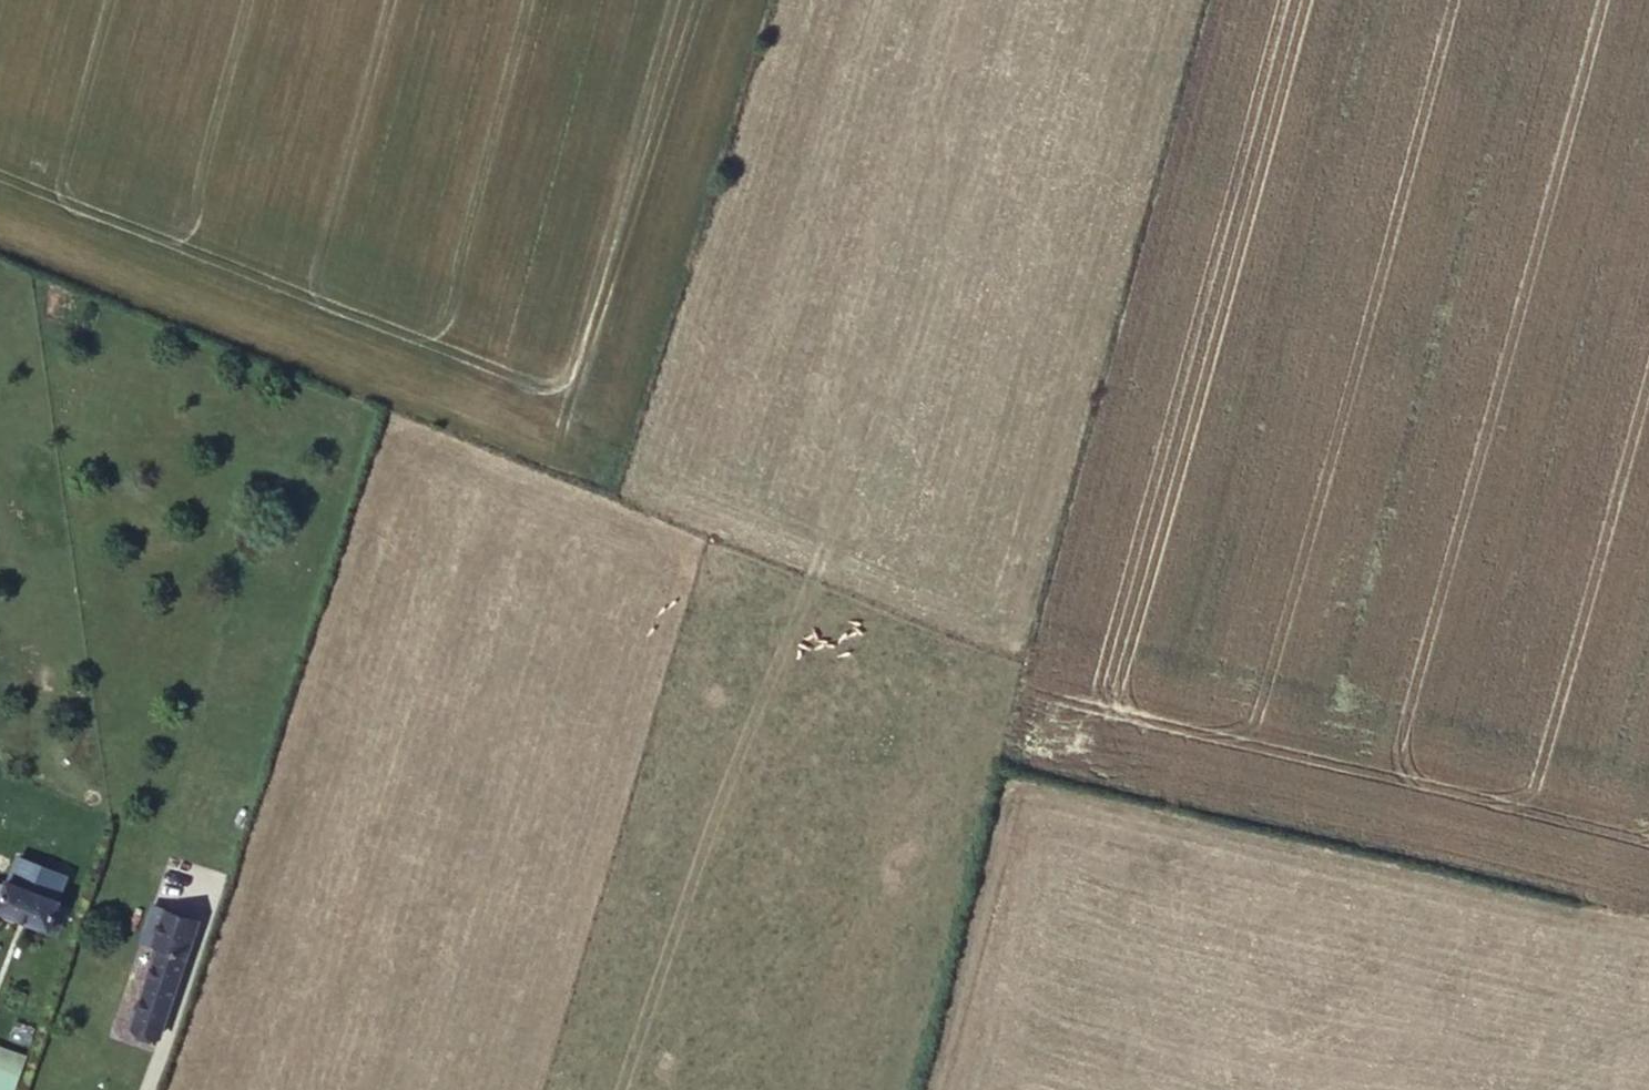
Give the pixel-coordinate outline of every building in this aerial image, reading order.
[(42,884),(49,859),(0,842),(0,869),(42,884)] [(44,916),(55,889),(42,884),(0,869),(0,900),(44,916)] [(146,953),(156,919),(138,913),(128,948),(146,953)] [(190,931),(156,919),(146,953),(154,956),(159,943),(185,952),(190,931)] [(154,1045),(185,952),(159,943),(154,956),(128,1033),(154,1045)] [(22,1078),(28,1054),(0,1047),(0,1072),(22,1078)]
